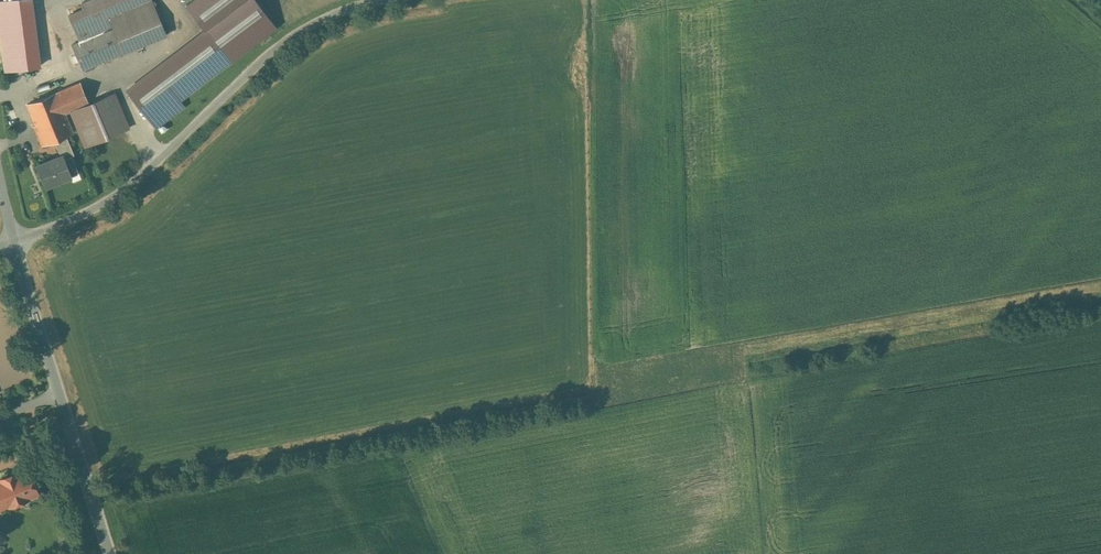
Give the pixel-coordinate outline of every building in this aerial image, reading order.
[(81,3),(83,8),(67,14),(79,41),(71,44),(82,70),(166,35),(151,0),(87,0),(81,3)] [(126,88),(157,128),(186,106),(181,99),(275,27),(254,0),(191,0),(185,5),(203,29),(126,88)] [(44,10),(0,28),(0,42),(11,69),(60,49),(44,10)] [(62,156),(70,176),(79,173),(72,155),(74,154),(66,136),(73,133),(64,113),(70,111),(85,146),(129,128),(114,92),(89,103),(80,82),(27,104),(36,125),(33,126),(38,138),(41,137),(44,145),(54,141),(61,156),(62,156)] [(46,186),(70,176),(62,156),(61,156),(37,166),(46,186)] [(0,478),(0,480),(0,481),(0,507),(37,493),(28,470),(18,474),(17,472),(0,478)]
